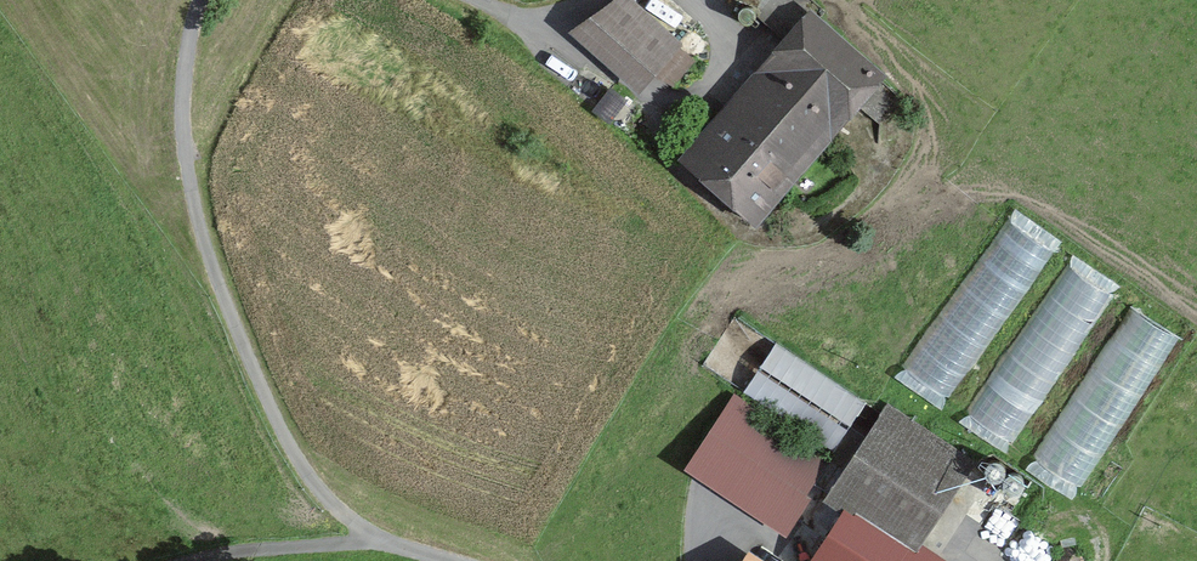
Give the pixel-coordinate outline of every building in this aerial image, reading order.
[(608,4),(558,38),(618,98),(637,72),(656,84),(672,63),(608,4)] [(722,103),(658,173),(725,233),(861,82),(792,20),(773,41),(762,31),(708,90),(722,103)] [(943,405),(1064,239),(1019,207),(898,373),(943,405)] [(1074,251),(968,418),(1014,447),(1120,281),(1074,251)] [(1081,486),(1183,331),(1139,302),(1037,457),(1081,486)] [(764,348),(729,396),(822,456),(858,405),(764,348)] [(822,456),(729,396),(671,474),(765,537),(822,456)] [(877,409),(812,507),(854,535),(837,560),(913,560),(897,551),(956,462),(877,409)] [(1044,560),(1072,560),(1073,560),(1053,548),(1044,560)]
